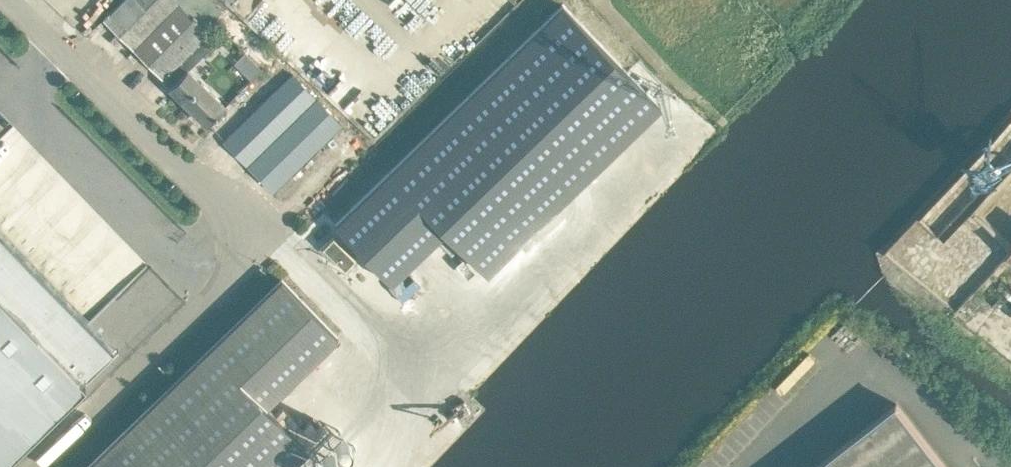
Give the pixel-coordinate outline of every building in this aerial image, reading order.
[(103,18),(162,77),(164,76),(172,85),(170,87),(182,100),(207,124),(208,123),(221,110),(225,106),(200,81),(186,67),(197,57),(217,38),(206,28),(215,18),(222,25),(221,27),(247,52),(281,84),(283,86),(294,75),(292,73),(226,6),(223,9),(214,0),(121,0),(117,4),(103,18)] [(563,5),(335,224),(391,281),(445,229),(486,272),(660,105),(563,5)] [(224,139),(223,140),(272,190),(286,176),(341,123),(294,75),(283,86),(281,84),(237,126),(224,139)] [(902,231),(976,297),(1010,296),(1010,267),(1005,267),(998,276),(987,276),(1010,249),(1010,166),(960,222),(932,197),(902,231)] [(344,269),(353,260),(356,257),(334,235),(322,247),(344,269)] [(83,382),(80,379),(110,350),(0,236),(0,462),(83,382)] [(518,320),(559,273),(532,250),(522,261),(536,273),(530,279),(514,265),(473,312),(499,335),(515,316),(518,320)] [(86,466),(276,466),(303,441),(267,403),(337,336),(314,312),(281,278),(128,426),(111,443),(103,450),(86,466)] [(896,402),(813,466),(947,466),(896,402)]
